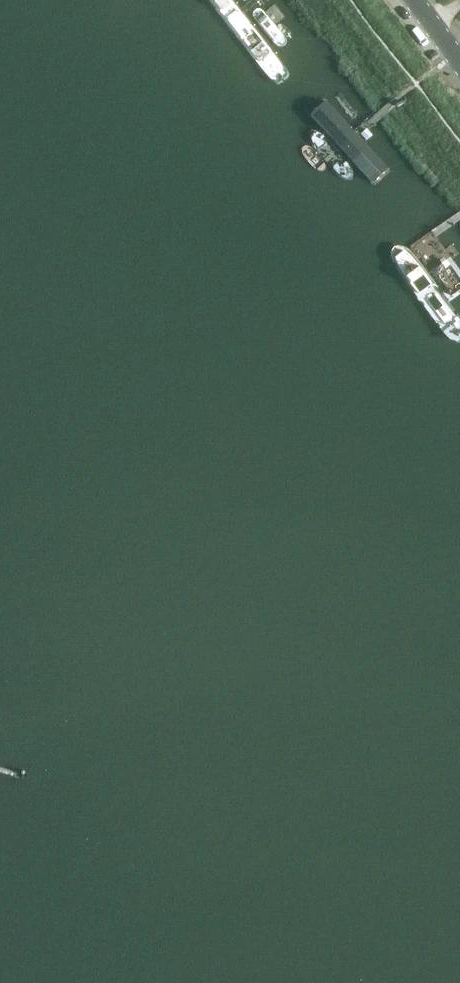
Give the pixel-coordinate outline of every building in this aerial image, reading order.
[(290,72),(232,0),(211,0),(276,84),(290,72)] [(330,100),(314,113),(373,187),(391,172),(330,100)] [(354,168),(323,132),(312,129),(311,141),(342,180),(354,180),(354,168)] [(391,259),(439,331),(441,333),(443,335),(445,336),(447,338),(450,339),(452,340),(455,340),(458,340),(459,340),(459,317),(411,248),(410,246),(409,245),(407,244),(406,243),(404,242),(402,242),(400,242),(399,242),(397,243),(395,243),(394,244),(392,246),(391,247),(390,249),(390,250),(390,252),(389,254),(390,256),(390,257),(391,259)]
